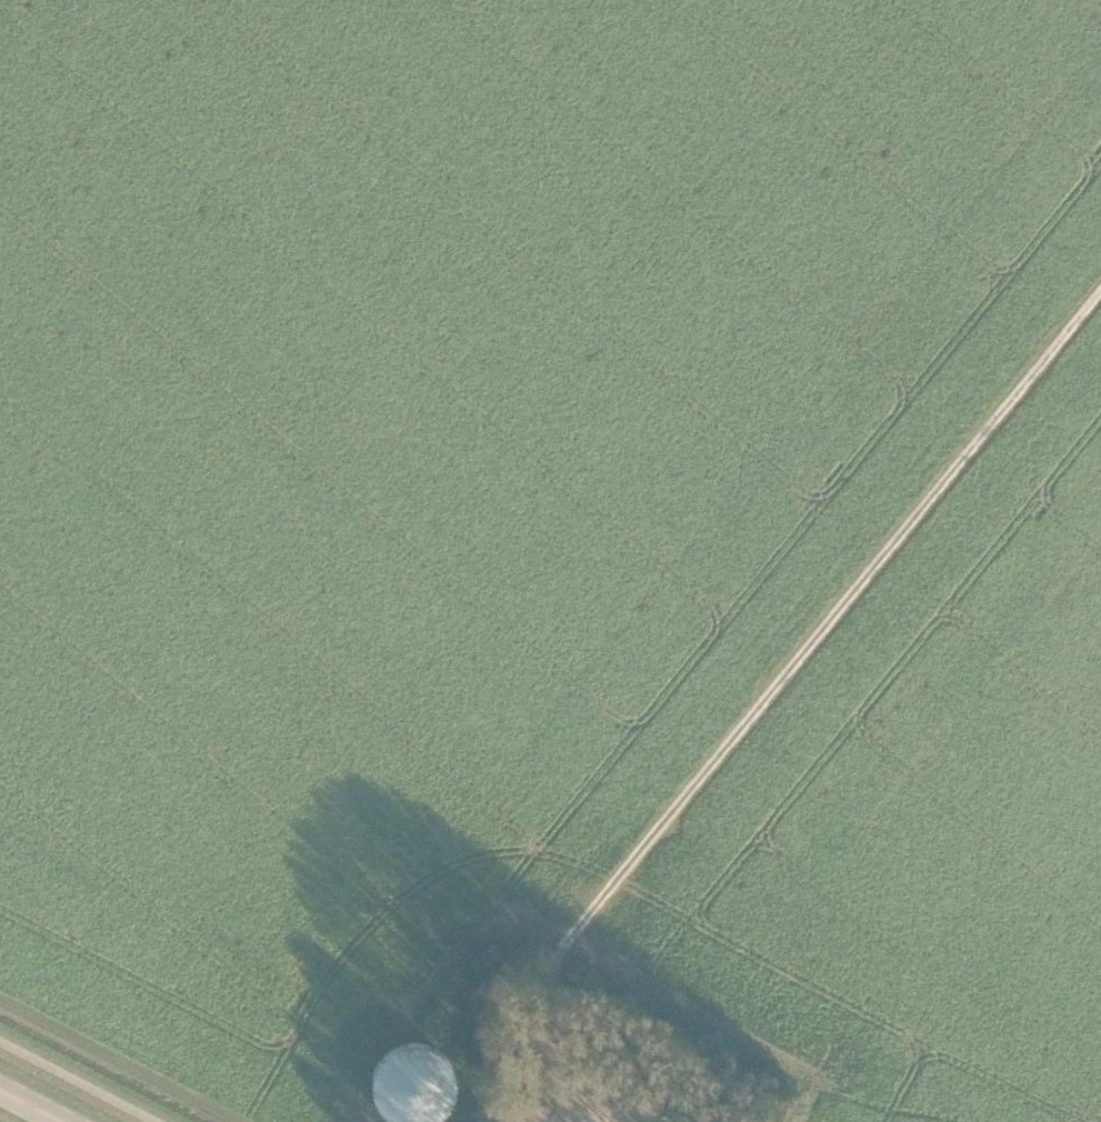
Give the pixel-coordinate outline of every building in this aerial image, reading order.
[(383,1111),(392,1119),(399,1121),(430,1121),(437,1119),(446,1111),(452,1102),(456,1090),(456,1079),(453,1067),(447,1057),(438,1049),(427,1043),(415,1041),(403,1043),(392,1048),(383,1055),(376,1066),(373,1077),(373,1089),(376,1101),(383,1111)]
